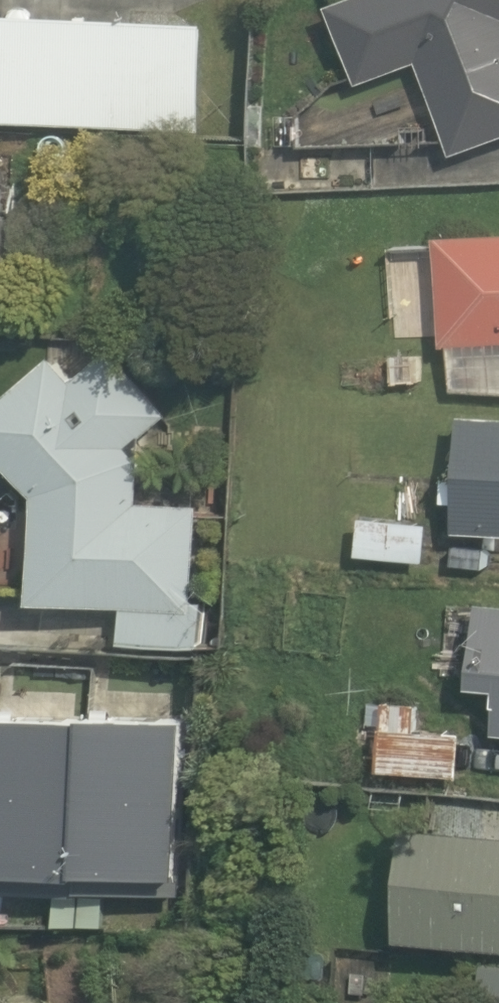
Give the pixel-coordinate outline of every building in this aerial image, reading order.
[(460,151),(498,134),(498,0),(358,0),(345,6),(377,80),(421,61),(460,151)] [(214,126),(219,15),(0,5),(0,116),(214,126)] [(15,262),(18,146),(0,145),(0,310),(5,310),(14,310),(15,262)] [(451,241),(453,337),(498,336),(498,240),(451,241)] [(134,598),(132,638),(210,641),(216,499),(150,496),(153,449),(134,438),(176,409),(122,341),(104,340),(104,349),(52,347),(52,351),(0,412),(0,434),(46,484),(41,594),(134,598)] [(473,403),(462,527),(498,530),(498,405),(473,403)] [(498,681),(498,599),(488,599),(483,680),(498,681)] [(366,724),(394,725),(393,769),(468,772),(470,727),(423,725),(424,699),(367,697),(366,724)] [(453,828),(450,858),(416,856),(407,942),(498,952),(498,846),(485,845),(487,830),(453,828)]
